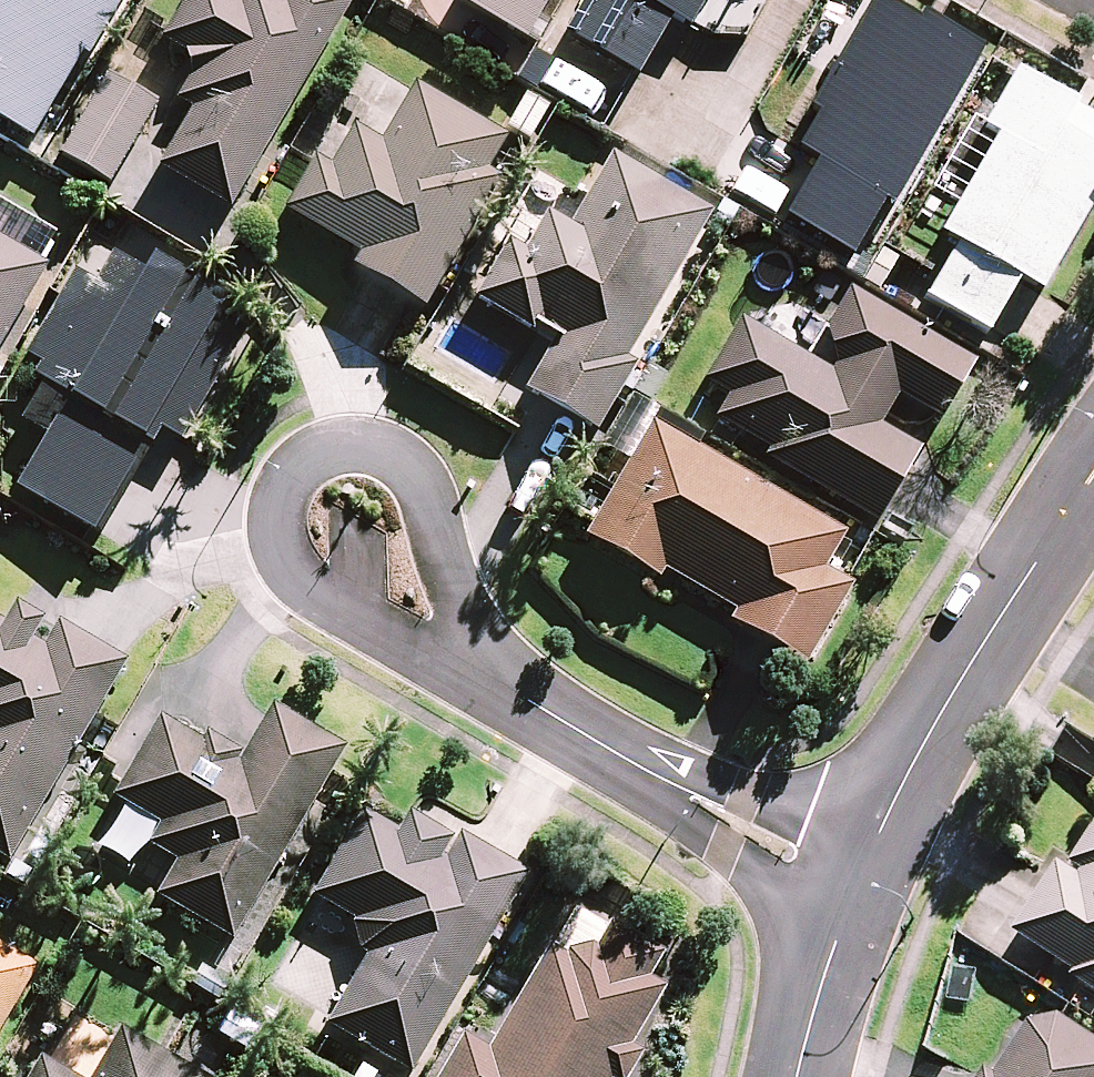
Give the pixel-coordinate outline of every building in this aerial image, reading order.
[(44,130),(122,0),(0,0),(0,104),(44,130)] [(336,0),(195,0),(177,33),(215,54),(197,86),(211,94),(173,160),(242,199),(350,8),(336,0)] [(539,30),(556,0),(484,0),(539,30)] [(584,33),(650,70),(684,11),(700,21),(712,0),(603,0),(584,33)] [(919,14),(915,22),(876,0),(872,0),(805,110),(817,117),(795,150),(816,163),(786,218),(852,257),(882,201),(892,206),(984,51),(919,14)] [(553,51),(535,84),(601,120),(619,87),(553,51)] [(1030,57),(995,118),(1010,127),(953,224),(969,234),(937,289),(1000,326),(1033,269),(1054,282),(1093,213),(1093,94),(1030,57)] [(169,94),(115,62),(65,144),(119,177),(169,94)] [(522,131),(426,82),(397,139),(364,122),(345,160),(330,152),(302,207),(372,243),(364,257),(439,295),(522,131)] [(529,87),(511,124),(543,140),(561,103),(529,87)] [(718,203),(620,153),(584,222),(558,209),(542,240),(524,230),(491,294),(568,333),(537,392),(603,427),(718,203)] [(1,350),(66,240),(0,201),(0,349),(1,350)] [(204,239),(143,207),(37,414),(61,427),(28,492),(111,535),(170,423),(198,437),(271,294),(195,255),(204,239)] [(985,358),(863,284),(821,353),(756,314),(718,376),(743,391),(729,415),(888,511),(927,446),(886,421),(908,386),(951,412),(985,358)] [(851,528),(643,411),(583,516),(674,568),(678,561),(745,599),(740,608),(816,651),(859,576),(832,561),(851,528)] [(0,617),(0,842),(22,854),(135,654),(70,617),(61,632),(20,609),(12,624),(0,617)] [(354,740),(284,701),(253,756),(172,711),(128,790),(170,813),(158,834),(190,852),(170,889),(246,932),(354,740)] [(413,825),(378,805),(330,890),(366,910),(359,923),(385,938),(341,1018),(424,1064),(533,868),(423,807),(413,825)] [(1072,855),(1061,848),(1008,932),(1093,987),(1093,821),(1072,855)] [(583,903),(493,1076),(627,1076),(689,957),(583,903)] [(0,935),(0,1037),(44,961),(0,935)] [(1048,1011),(1011,1069),(1004,1065),(996,1076),(1093,1076),(1093,1041),(1048,1011)] [(133,1026),(105,1076),(216,1076),(218,1074),(133,1026)] [(50,1055),(38,1076),(88,1076),(50,1055)]
